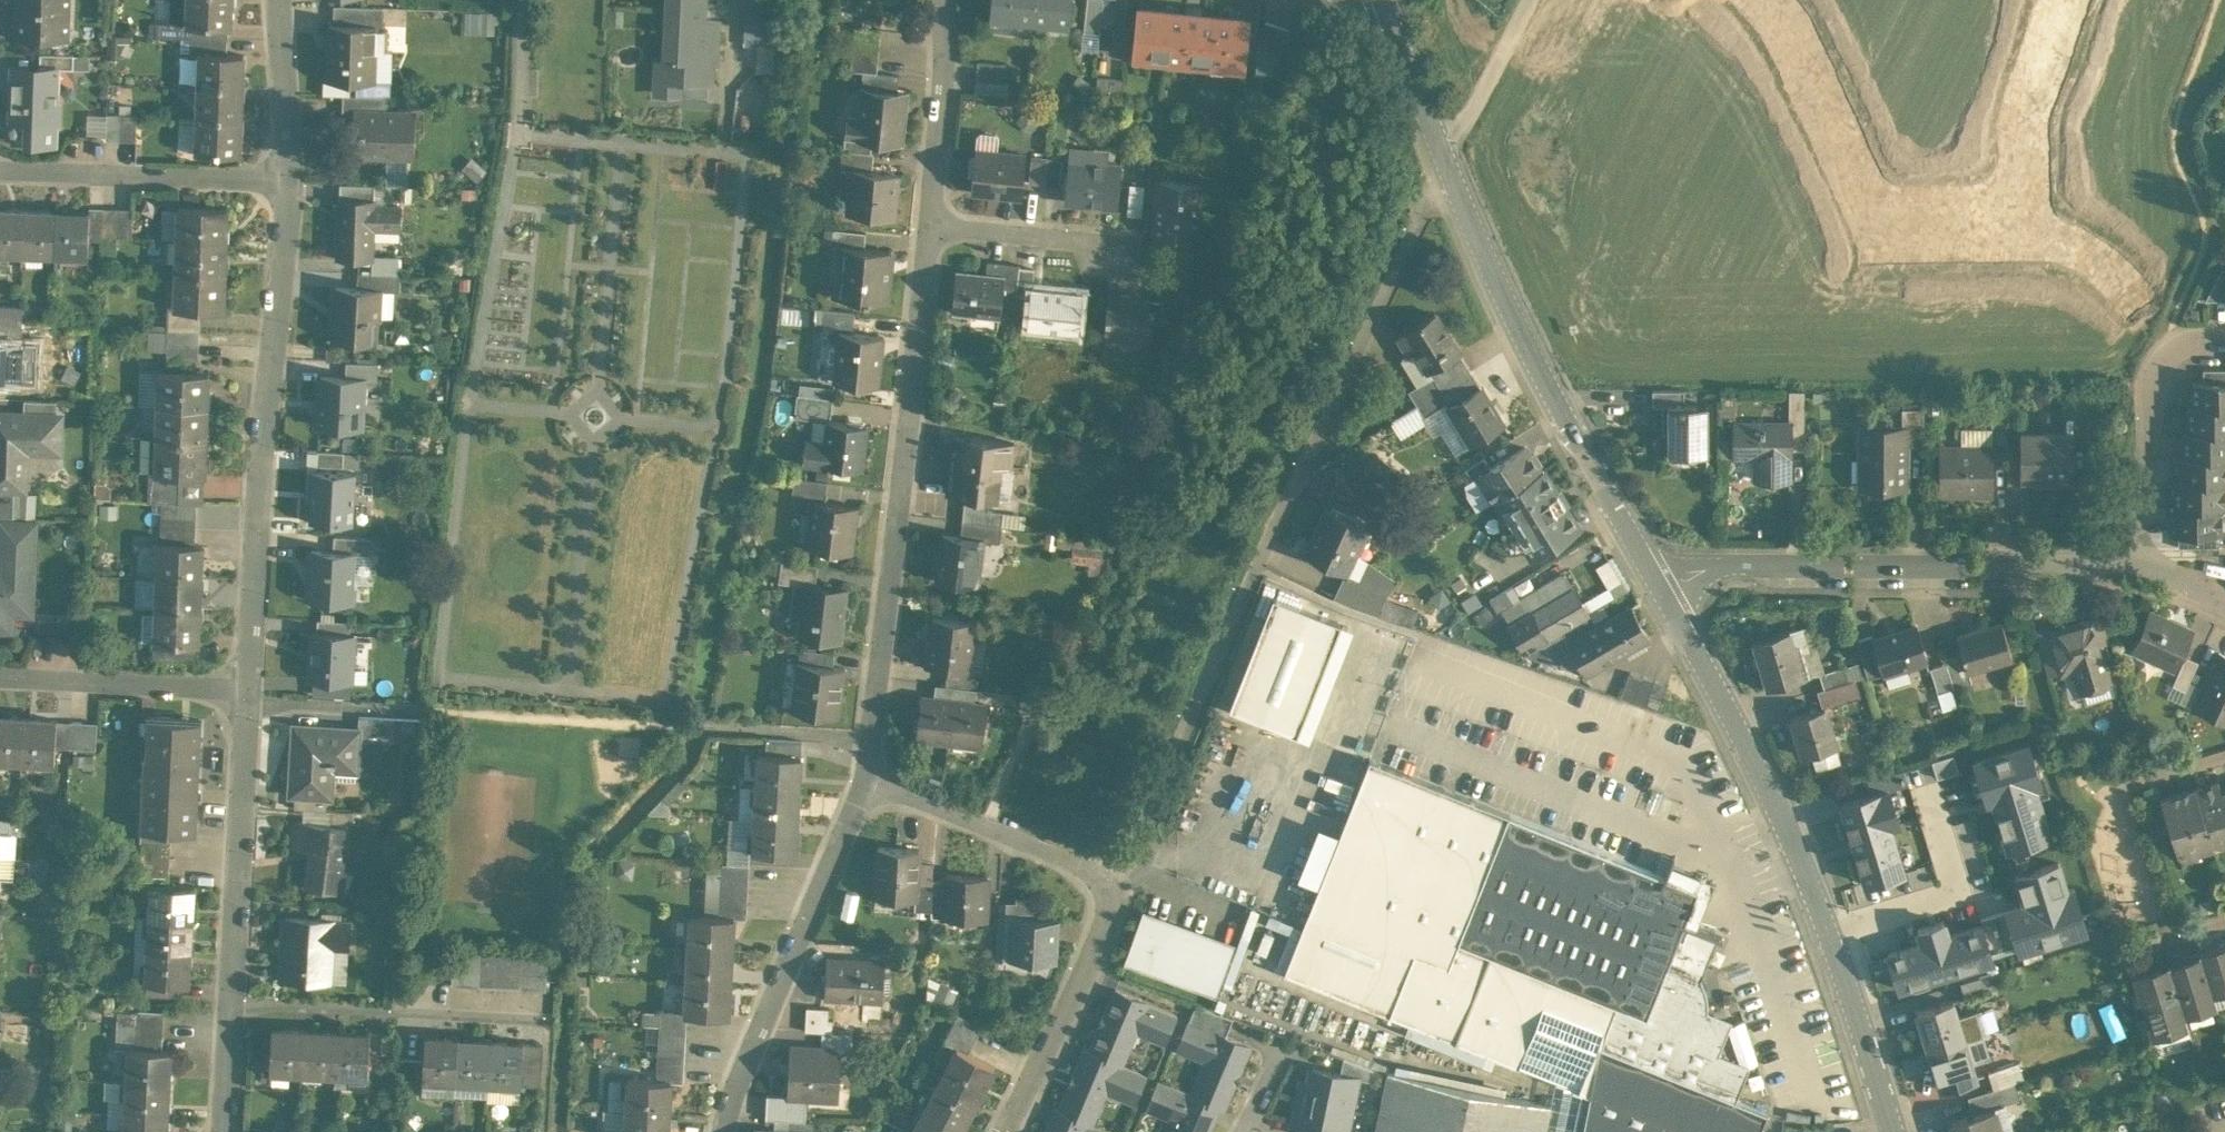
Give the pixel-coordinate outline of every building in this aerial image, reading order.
[(14,37),(69,39),(71,0),(16,0),(14,37)] [(172,23),(186,24),(187,0),(173,0),(172,23)] [(186,24),(193,24),(227,25),(232,25),(232,6),(232,0),(187,0),(186,24)] [(704,19),(705,0),(668,0),(667,17),(704,19)] [(744,44),(764,45),(765,18),(760,18),(761,0),(747,0),(744,44)] [(990,14),(1034,18),(1036,0),(991,0),(990,14)] [(1034,18),(1069,22),(1072,0),(1036,0),(1034,18)] [(1083,30),(1100,32),(1103,0),(1086,0),(1083,30)] [(1101,23),(1114,24),(1117,0),(1104,0),(1101,23)] [(383,6),(334,4),(333,23),(376,24),(375,28),(383,28),(383,6)] [(1188,60),(1193,9),(1186,9),(1185,11),(1140,7),(1140,6),(1138,6),(1133,55),(1188,60)] [(1193,9),(1188,60),(1191,61),(1191,62),(1211,64),(1211,63),(1244,66),(1249,18),(1247,17),(1247,18),(1201,13),(1201,10),(1193,9)] [(704,19),(667,17),(665,57),(665,58),(710,61),(717,61),(719,20),(704,19)] [(1290,28),(1265,21),(1258,44),(1283,52),(1290,28)] [(159,36),(192,37),(193,24),(186,24),(172,23),(158,22),(159,36)] [(333,23),(329,23),(327,80),(374,81),(375,49),(388,49),(388,28),(383,28),(375,28),(376,24),(333,23)] [(193,24),(192,37),(227,39),(227,25),(193,24)] [(881,28),(855,26),(853,40),(880,43),(881,28)] [(1083,30),(1081,52),(1097,54),(1100,32),(1083,30)] [(192,54),(198,54),(198,52),(226,53),(227,39),(192,37),(192,54)] [(880,43),(853,40),(852,54),(878,57),(880,43)] [(1283,52),(1258,44),(1251,66),(1276,74),(1283,52)] [(74,53),(40,52),(40,65),(57,66),(57,67),(73,68),(74,53)] [(226,53),(198,52),(198,54),(197,85),(242,87),(243,87),(244,68),(243,68),(243,54),(226,53)] [(878,57),(852,54),(850,69),(868,70),(877,71),(878,57)] [(710,61),(665,58),(665,57),(659,57),(658,81),(678,82),(709,83),(711,83),(712,66),(710,66),(710,61)] [(1005,64),(979,62),(977,78),(1004,80),(1005,64)] [(40,65),(13,64),(12,121),(60,122),(61,100),(56,100),(57,67),(57,66),(40,65)] [(877,71),(868,70),(867,86),(897,90),(899,73),(877,71)] [(1124,79),(1098,76),(1095,102),(1121,105),(1124,79)] [(1004,80),(977,78),(977,91),(1003,94),(1004,80)] [(658,81),(657,94),(677,95),(678,82),(658,81)] [(709,83),(678,82),(677,95),(708,96),(709,83)] [(242,87),(197,85),(196,116),(241,118),(242,118),(242,87)] [(867,86),(861,86),(859,115),(851,114),(849,135),(857,136),(857,137),(873,138),(902,141),(904,120),(900,120),(902,92),(907,93),(907,91),(897,90),(867,86)] [(387,95),(343,94),(343,111),(354,111),(387,112),(387,95)] [(387,112),(354,111),(353,152),(390,153),(390,147),(408,148),(410,113),(387,112)] [(90,137),(106,138),(107,113),(91,112),(90,137)] [(120,114),(107,113),(106,138),(120,138),(120,114)] [(137,114),(120,114),(120,138),(136,139),(137,114)] [(241,118),(196,116),(195,151),(240,152),(241,118)] [(996,133),(980,132),(977,134),(975,148),(971,190),(1022,195),(1026,153),(997,150),(999,137),(996,133)] [(873,138),(857,137),(857,136),(849,135),(844,134),(843,148),(871,151),(873,138)] [(1070,158),(1108,162),(1109,149),(1071,146),(1070,158)] [(871,151),(843,148),(841,167),(858,168),(872,170),(874,152),(871,151)] [(1047,156),(1031,155),(1029,181),(1044,183),(1047,156)] [(388,157),(389,182),(405,181),(404,156),(388,157)] [(1062,158),(1047,156),(1044,183),(1060,184),(1062,158)] [(1108,162),(1070,158),(1066,199),(1116,204),(1120,163),(1108,162)] [(872,170),(858,168),(854,213),(894,217),(896,194),(894,194),(896,172),(872,170)] [(1200,182),(1160,178),(1155,232),(1195,235),(1200,182)] [(375,184),(340,183),(340,197),(375,198),(375,184)] [(1126,218),(1143,219),(1147,187),(1129,185),(1126,218)] [(375,198),(340,197),(337,258),(373,259),(374,228),(402,229),(402,206),(374,205),(375,198)] [(103,207),(90,206),(89,212),(90,213),(89,238),(102,239),(103,207)] [(228,207),(178,206),(178,238),(226,240),(227,227),(228,207)] [(104,207),(103,239),(116,240),(117,207),(104,207)] [(117,207),(116,240),(131,240),(132,208),(117,207)] [(0,210),(0,251),(22,252),(24,210),(0,210)] [(57,211),(24,210),(22,252),(45,253),(56,253),(57,211)] [(89,212),(57,211),(56,253),(88,254),(89,238),(90,213),(89,212)] [(866,231),(835,228),(833,245),(848,247),(848,245),(864,247),(866,231)] [(226,240),(178,238),(176,269),(226,271),(226,270),(225,270),(226,259),(227,240),(226,240)] [(864,247),(848,245),(848,247),(843,294),(836,294),(836,295),(886,300),(891,250),(864,247)] [(45,253),(22,252),(22,274),(44,275),(45,253)] [(15,255),(0,254),(0,265),(15,265),(15,255)] [(986,274),(956,271),(952,309),(1001,314),(1002,303),(1006,261),(987,259),(986,274)] [(1019,262),(1006,261),(1002,303),(1015,304),(1019,262)] [(1034,268),(1020,266),(1017,294),(1030,295),(1031,287),(1032,287),(1034,268)] [(2205,299),(2224,299),(2224,268),(2222,268),(2205,299)] [(226,271),(176,269),(175,304),(175,307),(199,308),(224,308),(224,294),(225,294),(226,271)] [(1191,273),(1161,270),(1159,286),(1189,289),(1191,273)] [(389,273),(358,272),(357,287),(381,288),(381,290),(388,290),(389,273)] [(357,287),(336,286),(334,339),(378,342),(381,290),(381,288),(357,287)] [(1189,289),(1159,286),(1157,300),(1188,304),(1189,289)] [(1032,287),(1031,287),(1030,295),(1027,327),(1062,330),(1078,332),(1082,291),(1032,287)] [(1150,298),(1108,294),(1104,334),(1146,338),(1150,298)] [(0,304),(0,318),(20,318),(20,305),(0,304)] [(199,308),(175,307),(175,304),(169,304),(168,330),(199,331),(199,308)] [(854,311),(824,307),(823,323),(853,326),(854,311)] [(1463,356),(1435,312),(1398,335),(1409,353),(1416,349),(1432,375),(1463,356)] [(0,318),(0,340),(19,341),(20,318),(0,318)] [(1062,330),(1027,327),(1026,339),(1054,341),(1062,330)] [(168,330),(150,329),(149,349),(167,350),(168,343),(168,330)] [(199,331),(168,330),(168,343),(198,344),(199,331)] [(880,335),(841,330),(835,381),(877,385),(881,351),(878,351),(880,335)] [(18,380),(19,357),(19,341),(0,340),(0,379),(18,380)] [(198,344),(168,343),(167,350),(167,358),(198,359),(198,344)] [(1397,361),(1413,386),(1432,375),(1416,349),(1409,353),(1397,361)] [(1463,356),(1432,375),(1413,386),(1409,389),(1417,403),(1471,369),(1463,356)] [(34,358),(19,357),(18,380),(34,381),(34,358)] [(378,364),(347,362),(347,378),(365,379),(377,379),(378,364)] [(2203,368),(2203,381),(2224,381),(2224,368),(2203,368)] [(1471,369),(1417,403),(1418,404),(1424,414),(1434,409),(1446,401),(1448,404),(1481,384),(1471,369)] [(209,371),(159,370),(159,371),(163,371),(162,384),(159,383),(158,404),(208,406),(208,392),(209,391),(209,371)] [(347,378),(318,377),(316,424),(363,427),(365,379),(347,378)] [(2192,381),(2193,406),(2193,407),(2224,406),(2224,381),(2203,381),(2192,381)] [(799,382),(797,393),(833,398),(835,387),(799,382)] [(1481,384),(1448,404),(1472,443),(1505,422),(1495,406),(1494,407),(1481,384)] [(1684,389),(1653,389),(1653,405),(1664,405),(1664,403),(1684,403),(1684,389)] [(1804,389),(1789,389),(1789,422),(1791,422),(1791,423),(1791,434),(1804,434),(1804,389)] [(833,398),(797,393),(795,410),(831,415),(833,398)] [(57,400),(24,399),(24,414),(56,415),(57,400)] [(1941,400),(1927,400),(1927,420),(1941,420),(1941,400)] [(1448,404),(1446,401),(1434,409),(1457,446),(1459,451),(1472,443),(1448,404)] [(1684,403),(1664,403),(1664,405),(1664,425),(1667,425),(1667,452),(1707,452),(1708,404),(1684,403)] [(208,406),(158,404),(157,435),(206,437),(207,425),(208,406)] [(1400,430),(1424,414),(1418,404),(1393,419),(1400,430)] [(1923,406),(1902,406),(1902,429),(1903,429),(1903,442),(1923,442),(1923,406)] [(2193,407),(2193,406),(2188,406),(2188,432),(2224,432),(2224,406),(2193,407)] [(0,412),(0,490),(25,491),(27,448),(59,450),(61,415),(56,415),(24,414),(0,412)] [(2087,412),(2072,412),(2072,430),(2073,430),(2073,439),(2087,439),(2087,412)] [(2007,413),(1991,413),(1991,431),(1991,446),(1991,453),(2007,453),(2007,413)] [(867,425),(829,420),(828,425),(826,443),(808,441),(806,441),(804,462),(861,469),(867,425)] [(1791,423),(1735,422),(1735,448),(1757,448),(1757,478),(1764,478),(1764,483),(1766,489),(1777,489),(1780,483),(1780,478),(1789,478),(1789,454),(1791,454),(1791,423)] [(810,423),(808,441),(826,443),(828,425),(810,423)] [(1902,429),(1863,429),(1863,482),(1903,482),(1903,442),(1903,429),(1902,429)] [(2072,430),(2020,430),(2020,456),(2020,477),(2021,477),(2073,477),(2073,439),(2073,430),(2072,430)] [(1965,431),(1964,446),(1991,446),(1991,431),(1965,431)] [(2188,432),(2184,432),(2184,457),(2224,457),(2224,432),(2188,432)] [(206,437),(157,435),(157,437),(159,437),(158,470),(158,473),(180,474),(205,475),(206,460),(207,437),(206,437)] [(1015,442),(955,435),(948,492),(965,494),(990,497),(994,464),(1012,466),(1015,442)] [(1490,467),(1478,475),(1493,499),(1496,498),(1541,470),(1537,463),(1540,461),(1535,453),(1531,455),(1526,446),(1490,467)] [(1964,446),(1941,446),(1941,492),(1991,492),(1991,453),(1991,446),(1964,446)] [(317,450),(316,464),(343,466),(344,452),(317,450)] [(344,452),(343,466),(360,467),(361,453),(344,452)] [(1483,456),(1465,467),(1472,478),(1478,475),(1490,467),(1483,456)] [(2020,456),(2007,456),(2007,487),(2021,487),(2021,477),(2020,477),(2020,456)] [(1398,478),(1373,457),(1351,483),(1360,490),(1364,485),(1380,499),(1398,478)] [(2184,457),(2179,457),(2179,482),(2180,482),(2224,482),(2224,457),(2184,457)] [(1557,491),(1543,468),(1541,470),(1496,498),(1503,509),(1500,511),(1501,512),(1504,511),(1524,543),(1521,545),(1522,546),(1525,545),(1532,557),(1579,528),(1565,504),(1567,503),(1559,490),(1557,491)] [(180,474),(158,473),(158,470),(150,470),(149,501),(162,501),(179,502),(180,474)] [(357,472),(312,470),(309,520),(354,523),(357,472)] [(828,480),(794,476),(793,492),(826,496),(828,480)] [(2180,482),(2179,482),(2175,482),(2175,507),(2175,508),(2221,507),(2221,508),(2224,508),(2224,482),(2180,482)] [(36,517),(37,492),(25,491),(0,490),(0,515),(36,517)] [(965,494),(964,506),(989,509),(990,497),(965,494)] [(857,505),(814,500),(809,546),(851,552),(857,505)] [(179,502),(162,501),(162,514),(195,516),(195,502),(179,502)] [(964,506),(962,520),(1002,525),(1004,510),(989,509),(964,506)] [(1365,524),(1329,507),(1307,554),(1343,571),(1353,548),(1365,524)] [(2221,508),(2221,507),(2175,508),(2175,507),(2170,507),(2171,533),(2221,532),(2221,508)] [(1504,511),(1501,512),(1499,514),(1499,519),(1500,525),(1503,531),(1507,538),(1510,541),(1514,544),(1517,547),(1521,545),(1524,543),(1504,511)] [(195,516),(162,514),(161,528),(194,529),(195,516)] [(36,521),(1,520),(0,541),(8,541),(35,542),(36,521)] [(1002,525),(962,520),(960,535),(980,537),(980,538),(1000,541),(1002,525)] [(194,529),(161,528),(161,543),(194,544),(194,529)] [(960,535),(943,533),(937,579),(974,583),(980,538),(980,537),(960,535)] [(1101,538),(1072,534),(1071,545),(1077,546),(1076,557),(1091,558),(1090,569),(1101,571),(1103,549),(1100,549),(1101,538)] [(373,537),(335,535),(334,553),(359,554),(372,555),(373,537)] [(0,569),(0,628),(12,628),(12,611),(32,612),(35,542),(8,541),(7,569),(0,569)] [(161,543),(157,543),(156,575),(202,577),(203,544),(194,544),(161,543)] [(334,553),(314,552),(311,598),(356,600),(359,554),(334,553)] [(816,564),(783,560),(781,576),(814,580),(816,564)] [(1349,604),(1377,613),(1384,598),(1393,579),(1368,562),(1349,604)] [(1520,597),(1501,608),(1525,650),(1578,619),(1588,613),(1564,572),(1520,597)] [(202,577),(156,575),(155,607),(201,608),(202,577)] [(847,589),(796,583),(793,605),(803,606),(799,634),(841,639),(847,589)] [(1513,585),(1490,599),(1497,610),(1501,608),(1520,597),(1513,585)] [(1235,707),(1317,736),(1357,621),(1275,593),(1235,707)] [(1384,598),(1377,613),(1411,625),(1419,610),(1384,598)] [(1578,656),(1639,622),(1630,606),(1586,631),(1569,641),(1578,656)] [(201,608),(155,607),(155,613),(143,612),(142,639),(155,640),(155,641),(198,643),(200,643),(201,608)] [(2112,640),(2103,609),(2089,613),(2091,619),(2092,619),(2100,644),(2112,640)] [(2191,630),(2150,612),(2134,648),(2174,667),(2191,630)] [(975,620),(933,615),(927,665),(948,667),(969,670),(969,668),(975,620)] [(351,621),(318,619),(317,632),(350,634),(351,621)] [(1578,619),(1525,650),(1587,672),(1578,656),(1569,641),(1586,631),(1578,619)] [(2050,632),(2049,632),(2061,671),(2074,667),(2081,690),(2084,690),(2088,703),(2113,695),(2109,682),(2111,681),(2100,644),(2092,619),(2091,619),(2050,632)] [(969,668),(976,669),(983,670),(989,622),(975,620),(969,668)] [(2002,621),(1957,635),(1962,651),(1968,669),(2012,655),(2002,621)] [(1639,622),(1578,656),(1587,672),(1648,637),(1639,622)] [(1803,650),(1809,673),(1824,669),(1810,622),(1802,625),(1809,648),(1803,650)] [(1875,637),(1874,637),(1885,672),(1888,683),(1904,678),(1900,667),(1926,659),(1915,624),(1875,637)] [(1789,628),(1753,639),(1768,686),(1809,673),(1803,650),(1809,648),(1802,625),(1789,629),(1789,628)] [(2049,626),(2034,630),(2048,675),(2061,671),(2049,632),(2050,632),(2049,626)] [(317,632),(312,632),(310,678),(352,681),(355,634),(350,634),(317,632)] [(1874,634),(1856,639),(1868,678),(1885,672),(1874,637),(1875,637),(1874,634)] [(198,643),(155,641),(154,659),(198,660),(198,643)] [(835,652),(801,648),(800,661),(833,665),(835,652)] [(1962,651),(1945,656),(1946,662),(1954,687),(1972,681),(1968,669),(1962,651)] [(2219,652),(2194,706),(2224,720),(2224,654),(2219,652)] [(2198,661),(2185,655),(2172,683),(2185,689),(2198,661)] [(800,661),(799,661),(793,710),(838,716),(844,667),(833,665),(800,661)] [(1946,662),(1931,667),(1938,692),(1954,687),(1946,662)] [(1843,665),(1819,672),(1824,687),(1847,680),(1843,665)] [(976,669),(969,668),(969,670),(948,667),(946,684),(974,687),(976,669)] [(1668,684),(1630,671),(1621,696),(1659,709),(1668,684)] [(1847,680),(1824,687),(1829,705),(1859,695),(1854,678),(1847,680)] [(973,701),(974,687),(946,684),(935,683),(933,696),(954,698),(973,701)] [(949,741),(954,698),(933,696),(923,695),(918,737),(949,741)] [(954,698),(949,741),(980,744),(985,702),(973,701),(954,698)] [(1825,705),(1791,716),(1803,754),(1811,751),(1816,767),(1818,766),(1817,765),(1840,758),(1836,744),(1837,743),(1825,705)] [(395,717),(359,715),(358,729),(358,737),(382,738),(393,739),(395,717)] [(0,716),(0,757),(22,759),(24,717),(0,716)] [(202,719),(149,716),(147,753),(147,755),(200,757),(202,719)] [(57,719),(24,717),(22,759),(55,761),(56,746),(57,719)] [(435,719),(420,718),(417,742),(433,743),(435,719)] [(71,720),(57,719),(56,746),(69,747),(71,720)] [(97,721),(71,720),(69,747),(96,748),(97,721)] [(358,729),(296,725),(292,792),(295,792),(295,806),(304,807),(327,808),(328,794),(330,794),(331,777),(355,779),(356,761),(362,761),(370,758),(377,752),(381,744),(382,738),(358,737),(358,729)] [(2029,743),(1974,760),(1987,800),(1992,799),(2008,849),(2011,848),(2026,843),(2051,835),(2038,796),(2035,786),(2042,783),(2039,775),(2029,743)] [(801,754),(758,752),(758,754),(759,754),(757,785),(799,787),(800,756),(801,756),(801,754)] [(1450,961),(1510,809),(1371,752),(1285,966),(1592,1087),(1606,1023),(1450,961)] [(200,757),(147,755),(147,753),(145,753),(141,828),(172,830),(197,831),(200,757)] [(1953,753),(1931,760),(1937,777),(1958,770),(1953,753)] [(1865,779),(1870,793),(1889,787),(1889,789),(1909,783),(1904,767),(1865,779)] [(2035,786),(2038,796),(2049,793),(2043,774),(2039,775),(2042,783),(2035,786)] [(2221,791),(2218,780),(2194,787),(2211,842),(2212,842),(2224,838),(2224,842),(2224,790),(2221,791)] [(743,785),(742,817),(756,817),(757,785),(743,785)] [(799,787),(757,785),(756,817),(797,819),(799,787)] [(1889,789),(1889,787),(1870,793),(1841,802),(1865,882),(1904,870),(1890,823),(1899,821),(1889,789)] [(2194,787),(2160,798),(2177,853),(2196,847),(2197,852),(2213,847),(2212,842),(2211,842),(2194,787)] [(327,808),(304,807),(303,821),(312,822),(330,824),(330,820),(330,808),(327,808)] [(354,810),(330,808),(330,820),(353,822),(354,810)] [(1674,875),(1510,809),(1472,904),(1450,961),(1606,1023),(1592,1087),(1583,1131),(1758,1131),(1767,1111),(1737,1099),(1734,1098),(1735,1094),(1736,1089),(1736,1083),(1735,1080),(1732,1074),(1728,1068),(1720,1061),(1718,1058),(1712,1050),(1708,1040),(1705,1030),(1704,1018),(1703,1011),(1701,1003),(1698,991),(1708,987),(1702,971),(1691,976),(1685,970),(1679,966),(1668,962),(1687,917),(1699,884),(1674,875)] [(10,830),(10,817),(0,816),(0,830),(10,830)] [(754,851),(756,817),(742,817),(740,850),(754,851)] [(797,819),(756,817),(754,851),(796,853),(796,851),(795,851),(797,819)] [(303,821),(295,820),(292,846),(307,848),(308,843),(310,843),(312,822),(303,821)] [(330,824),(312,822),(310,843),(313,843),(308,885),(336,888),(338,869),(342,870),(347,827),(330,824)] [(172,830),(141,828),(140,841),(147,842),(171,843),(172,830)] [(171,843),(147,842),(146,855),(171,856),(171,843)] [(2030,856),(2026,843),(2011,848),(2015,860),(2030,856)] [(919,848),(878,846),(875,896),(915,898),(917,898),(918,877),(919,853),(919,848)] [(935,854),(919,853),(918,877),(933,878),(935,854)] [(171,856),(146,855),(146,868),(170,870),(171,856)] [(1699,884),(1687,917),(1702,923),(1721,876),(1680,860),(1674,875),(1699,884)] [(2058,861),(2016,874),(2024,902),(2006,907),(2007,910),(2018,948),(2019,950),(2087,929),(2074,887),(2067,889),(2058,861)] [(749,863),(725,862),(724,875),(748,877),(749,863)] [(170,870),(146,868),(145,883),(152,884),(152,883),(169,883),(170,870)] [(987,874),(947,872),(946,879),(944,916),(985,918),(987,874)] [(748,877),(724,875),(723,889),(747,890),(748,877)] [(933,878),(918,877),(917,898),(915,898),(915,908),(931,909),(933,878)] [(946,879),(933,878),(931,909),(931,915),(944,916),(946,879)] [(169,883),(152,883),(152,884),(150,916),(192,918),(194,885),(169,883)] [(747,890),(723,889),(722,902),(747,903),(747,890)] [(999,899),(997,925),(1014,926),(1014,916),(1027,917),(1028,901),(999,899)] [(747,903),(722,902),(722,914),(734,915),(746,916),(747,903)] [(1994,914),(2005,952),(2018,948),(2007,910),(1994,914)] [(734,915),(692,913),(690,946),(732,949),(734,915)] [(350,918),(286,914),(281,976),(327,979),(330,941),(345,942),(349,942),(350,918)] [(1234,946),(1146,914),(1141,928),(1138,927),(1133,939),(1137,940),(1130,960),(1217,992),(1234,946)] [(1982,924),(1992,956),(2005,952),(1994,914),(1981,918),(1982,924)] [(192,918),(150,916),(149,948),(190,950),(192,918)] [(1027,917),(1014,916),(1014,926),(1012,959),(1054,961),(1057,918),(1027,917)] [(1691,976),(1702,971),(1699,969),(1716,928),(1702,923),(1687,917),(1668,962),(1679,966),(1685,970),(1691,976)] [(1992,956),(1982,924),(1948,934),(1943,919),(1918,927),(1922,942),(1887,953),(1898,987),(1993,958),(1992,956)] [(1014,926),(997,925),(996,958),(1012,959),(1014,926)] [(327,979),(343,980),(345,942),(330,941),(327,979)] [(2200,951),(2213,994),(2214,993),(2224,990),(2224,943),(2200,951)] [(732,949),(690,946),(688,978),(730,981),(732,949)] [(190,950),(149,948),(147,981),(188,983),(190,950)] [(468,951),(454,951),(452,984),(466,985),(468,951)] [(481,952),(468,951),(466,985),(480,985),(481,952)] [(2200,951),(2182,956),(2184,960),(2169,965),(2184,1013),(2216,1003),(2214,993),(2213,994),(2200,951)] [(495,953),(481,952),(480,985),(493,986),(495,953)] [(508,954),(495,953),(493,986),(506,987),(508,954)] [(521,954),(508,954),(506,987),(520,988),(521,954)] [(535,955),(521,954),(520,988),(533,988),(535,955)] [(547,956),(535,955),(533,988),(546,989),(547,956)] [(885,958),(827,955),(825,998),(856,1000),(883,1001),(885,958)] [(2042,965),(2031,968),(2036,983),(2046,980),(2042,965)] [(2169,965),(2135,975),(2144,1004),(2147,1003),(2148,1009),(2156,1033),(2156,1034),(2157,1034),(2158,1034),(2157,1030),(2184,1021),(2186,1025),(2187,1025),(2169,965)] [(1999,970),(1987,973),(1991,988),(2004,985),(1999,970)] [(1979,976),(1961,981),(1965,996),(1991,988),(1987,973),(1979,976)] [(730,981),(688,978),(686,1012),(688,1012),(728,1014),(730,981)] [(1709,994),(1708,987),(1698,991),(1701,1003),(1703,1011),(1704,1018),(1705,1030),(1708,1040),(1712,1050),(1718,1058),(1720,1061),(1728,1068),(1732,1074),(1735,1080),(1736,1083),(1736,1089),(1735,1094),(1734,1098),(1737,1099),(1752,1058),(1720,1047),(1734,1013),(1709,1003),(1709,999),(1709,994)] [(1177,1014),(1115,988),(1089,1049),(1122,1063),(1139,1023),(1168,1035),(1177,1014)] [(883,1001),(856,1000),(855,1016),(882,1018),(883,1001)] [(1953,1000),(1917,1011),(1929,1049),(1964,1039),(1957,1016),(1953,1000)] [(1226,1014),(1196,1003),(1189,1019),(1219,1031),(1226,1014)] [(830,1006),(807,1005),(807,1006),(805,1030),(822,1031),(833,1031),(833,1018),(829,1018),(830,1007),(830,1006)] [(164,1010),(138,1008),(137,1022),(164,1023),(164,1010)] [(2148,1009),(2133,1014),(2143,1036),(2156,1033),(2148,1009)] [(686,1012),(661,1010),(660,1025),(687,1027),(688,1012),(686,1012)] [(1976,1010),(1957,1016),(1964,1039),(1983,1033),(1976,1010)] [(982,1025),(958,1013),(952,1025),(976,1037),(982,1025)] [(834,1018),(833,1031),(853,1032),(853,1019),(833,1018),(834,1018)] [(1219,1031),(1189,1019),(1180,1040),(1209,1052),(1191,1093),(1220,1106),(1224,1107),(1251,1045),(1219,1031)] [(2184,1021),(2157,1030),(2158,1034),(2157,1034),(2160,1043),(2190,1034),(2187,1025),(2186,1025),(2184,1021)] [(164,1023),(137,1022),(136,1035),(163,1036),(164,1023)] [(687,1027),(660,1025),(660,1039),(686,1040),(687,1027)] [(976,1037),(952,1025),(944,1040),(957,1047),(958,1046),(969,1052),(976,1037)] [(306,1029),(273,1028),(272,1069),(304,1071),(306,1029)] [(339,1031),(306,1029),(304,1071),(336,1072),(339,1031)] [(371,1033),(339,1031),(336,1072),(370,1074),(371,1033)] [(833,1031),(822,1031),(822,1046),(840,1047),(840,1048),(852,1049),(853,1032),(833,1031)] [(163,1036),(136,1035),(136,1047),(162,1048),(163,1036)] [(460,1038),(426,1036),(424,1077),(457,1079),(460,1038)] [(492,1040),(460,1038),(457,1079),(489,1081),(492,1040)] [(686,1040),(660,1039),(659,1052),(685,1053),(686,1040)] [(1964,1039),(1929,1049),(1940,1087),(1976,1076),(1964,1039)] [(544,1043),(492,1040),(489,1081),(522,1083),(522,1082),(541,1083),(544,1043)] [(821,1046),(791,1045),(788,1094),(788,1096),(805,1097),(808,1097),(838,1099),(838,1093),(840,1048),(840,1047),(822,1046),(821,1046)] [(2140,1045),(2130,1048),(2135,1065),(2146,1062),(2140,1045)] [(969,1052),(958,1046),(957,1047),(942,1076),(979,1095),(995,1065),(969,1052)] [(136,1047),(129,1047),(129,1048),(128,1080),(169,1082),(171,1050),(172,1050),(172,1049),(162,1048),(136,1047)] [(1089,1049),(1085,1047),(1059,1109),(1092,1123),(1109,1082),(1138,1095),(1147,1073),(1122,1063),(1089,1049)] [(685,1053),(659,1052),(658,1065),(685,1067),(685,1053)] [(1374,1069),(1343,1057),(1340,1072),(1358,1076),(1358,1077),(1371,1080),(1374,1069)] [(2018,1061),(1988,1071),(1993,1088),(2014,1081),(2024,1078),(2018,1061)] [(685,1067),(658,1065),(657,1078),(672,1079),(671,1080),(684,1081),(685,1067)] [(1305,1090),(1353,1100),(1358,1077),(1358,1076),(1340,1072),(1312,1067),(1310,1078),(1308,1077),(1305,1090)] [(1388,1070),(1375,1131),(1545,1131),(1550,1103),(1388,1070)] [(628,1106),(629,1075),(610,1075),(610,1105),(628,1106)] [(979,1095),(942,1076),(927,1104),(964,1123),(979,1095)] [(457,1093),(457,1079),(424,1077),(423,1091),(457,1093)] [(657,1078),(629,1077),(629,1078),(630,1078),(628,1110),(669,1112),(671,1080),(672,1079),(657,1078)] [(457,1079),(457,1093),(489,1094),(489,1081),(457,1079)] [(1159,1079),(1150,1099),(1179,1112),(1170,1131),(1209,1131),(1220,1106),(1191,1093),(1159,1079)] [(169,1082),(128,1080),(127,1099),(126,1112),(168,1115),(169,1082)] [(1993,1088),(1968,1096),(1973,1113),(1995,1106),(2019,1098),(2014,1081),(1993,1088)] [(1301,1112),(1349,1122),(1353,1100),(1305,1090),(1301,1112)] [(805,1097),(788,1096),(788,1095),(788,1094),(768,1093),(767,1117),(789,1118),(804,1119),(805,1097)] [(2160,1095),(2149,1098),(2153,1111),(2164,1108),(2160,1095)] [(126,1112),(127,1099),(109,1099),(109,1112),(126,1112)] [(927,1104),(913,1131),(960,1131),(964,1123),(927,1104)] [(1951,1120),(1954,1131),(1996,1131),(1995,1127),(2001,1125),(1995,1106),(1973,1113),(1951,1120)] [(1055,1107),(1045,1131),(1115,1131),(1092,1123),(1059,1109),(1055,1107)] [(628,1110),(627,1131),(668,1131),(669,1112),(628,1110)] [(126,1112),(125,1131),(167,1131),(168,1115),(126,1112)] [(1301,1112),(1299,1118),(1292,1117),(1289,1131),(1292,1131),(1347,1131),(1349,1122),(1301,1112)] [(789,1118),(788,1131),(807,1131),(814,1131),(815,1120),(804,1120),(804,1119),(789,1118)]
